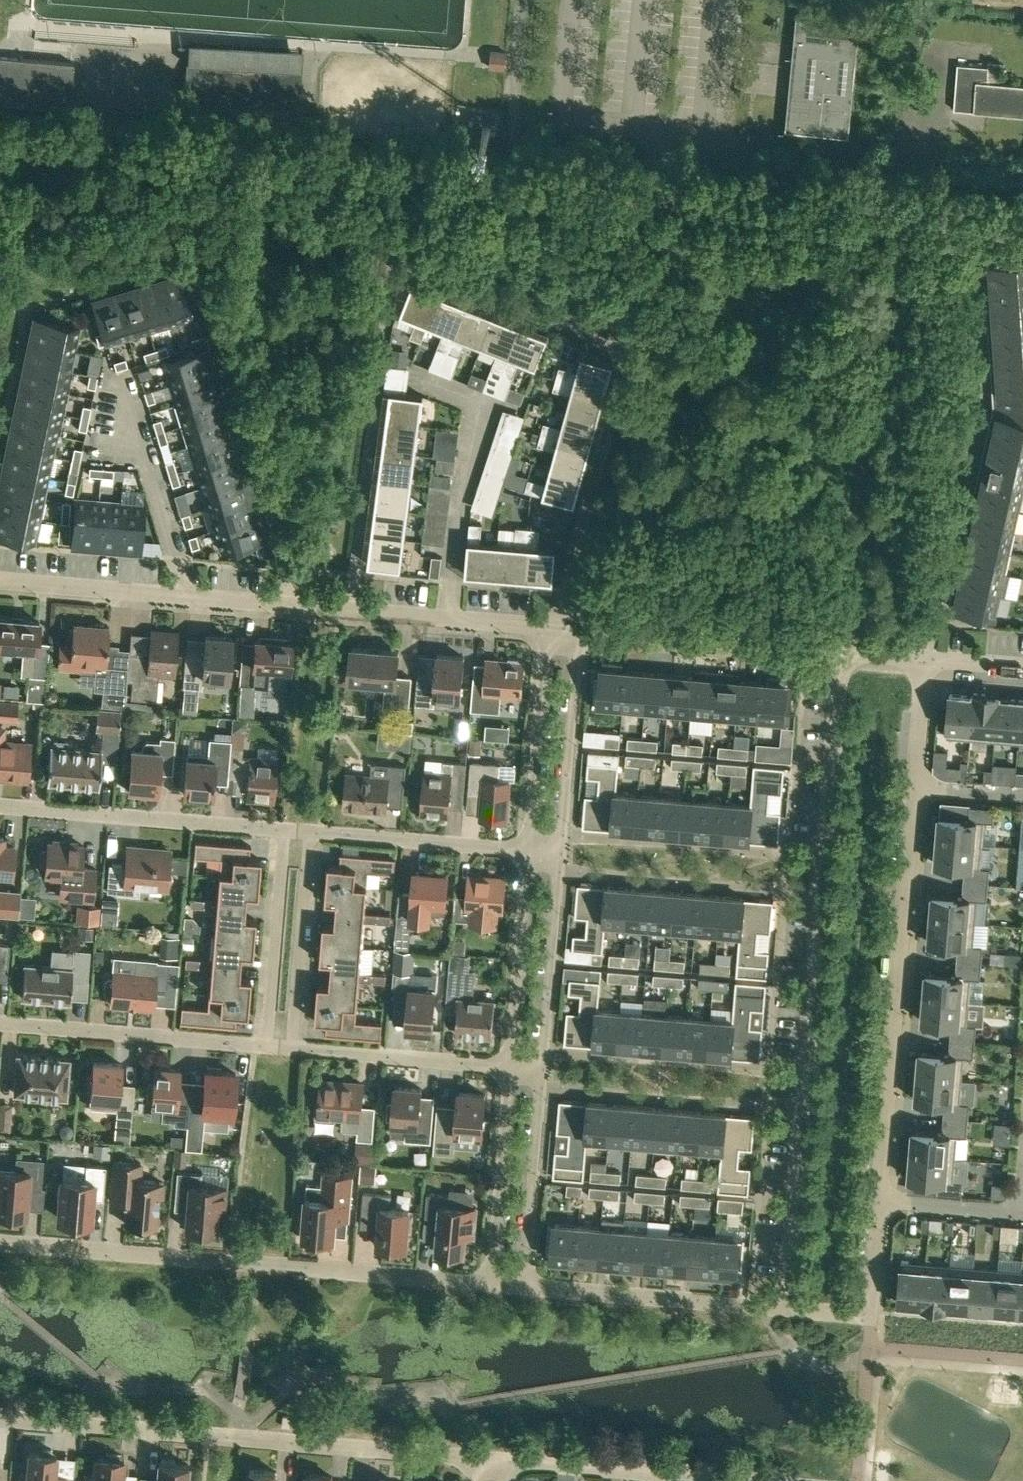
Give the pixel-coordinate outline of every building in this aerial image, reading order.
[(787,129),(848,136),(859,22),(798,15),(787,129)] [(189,43),(188,43),(187,65),(186,96),(299,102),(301,71),(303,49),(302,49),(300,71),(188,65),(189,43)] [(0,56),(0,103),(69,109),(73,63),(0,56)] [(954,109),(1022,116),(1022,85),(987,81),(989,67),(958,64),(954,109)] [(992,286),(1022,284),(1022,253),(1010,252),(1011,262),(983,264),(984,266),(991,265),(992,286)] [(180,281),(159,287),(170,325),(192,318),(180,281)] [(421,342),(428,325),(440,294),(412,283),(400,314),(416,321),(410,337),(421,342)] [(992,286),(994,308),(1022,306),(1022,284),(992,286)] [(138,293),(149,331),(170,325),(159,287),(138,293)] [(138,293),(117,300),(129,337),(149,331),(138,293)] [(448,352),(467,305),(440,294),(428,325),(444,331),(437,348),(448,352)] [(107,344),(129,337),(117,300),(96,306),(107,344)] [(465,340),(481,346),(493,315),(467,305),(448,352),(459,357),(465,340)] [(994,308),(995,329),(1022,327),(1022,306),(994,308)] [(520,326),(493,315),(481,346),(497,352),(491,369),(501,373),(520,326)] [(37,342),(75,350),(80,328),(41,320),(37,342)] [(501,373),(513,378),(519,361),(536,367),(548,336),(520,326),(501,373)] [(995,329),(997,351),(1022,349),(1022,327),(995,329)] [(107,343),(103,331),(95,334),(99,345),(107,343)] [(188,339),(176,343),(179,351),(190,347),(188,339)] [(32,363),(70,371),(75,350),(37,342),(32,363)] [(166,346),(154,349),(157,357),(168,354),(166,346)] [(409,350),(393,348),(390,363),(406,365),(409,350)] [(461,382),(475,387),(489,354),(475,348),(461,382)] [(157,357),(154,349),(143,353),(145,361),(157,357)] [(997,351),(998,373),(1022,371),(1022,349),(997,351)] [(164,362),(170,383),(208,372),(201,351),(164,362)] [(613,364),(581,355),(577,372),(559,367),(556,379),(605,392),(613,364)] [(114,362),(116,370),(127,366),(125,358),(114,362)] [(28,384),(66,392),(70,371),(32,363),(28,384)] [(92,363),(89,375),(97,376),(100,365),(92,363)] [(1022,407),(1022,371),(998,373),(1001,405),(1022,407)] [(214,393),(208,372),(170,383),(177,404),(214,393)] [(95,388),(97,376),(89,375),(87,386),(95,388)] [(144,391),(152,389),(148,377),(140,380),(144,391)] [(566,411),(598,420),(605,392),(556,379),(553,390),(570,395),(566,411)] [(62,413),(66,392),(28,384),(23,405),(62,413)] [(152,389),(144,391),(148,403),(155,401),(152,389)] [(390,391),(386,421),(419,425),(423,396),(390,391)] [(177,404),(183,425),(220,413),(214,393),(177,404)] [(57,434),(62,413),(23,405),(19,426),(57,434)] [(83,405),(80,417),(88,419),(91,407),(83,405)] [(1001,405),(993,438),(1022,444),(1022,407),(1001,405)] [(496,408),(466,508),(486,514),(517,415),(496,408)] [(598,420),(566,411),(561,427),(544,423),(541,434),(590,448),(598,420)] [(183,425),(189,445),(227,434),(220,413),(183,425)] [(86,430),(88,419),(80,417),(78,429),(86,430)] [(156,433),(164,430),(161,419),(153,421),(156,433)] [(419,425),(386,421),(383,449),(416,454),(419,425)] [(19,426),(14,447),(53,455),(57,434),(19,426)] [(164,430),(156,433),(160,444),(168,442),(164,430)] [(555,450),(550,467),(582,475),(590,448),(541,434),(533,431),(530,440),(538,442),(538,445),(555,450)] [(189,445),(195,466),(233,455),(227,434),(189,445)] [(993,438),(989,459),(1022,466),(1022,444),(993,438)] [(432,456),(444,458),(455,459),(457,443),(434,441),(432,456)] [(48,476),(53,455),(14,447),(10,468),(48,476)] [(74,447),(72,459),(80,461),(82,449),(74,447)] [(383,449),(379,478),(412,482),(416,454),(383,449)] [(239,475),(233,455),(195,466),(201,487),(239,475)] [(437,458),(435,470),(452,472),(454,460),(437,458)] [(77,473),(80,461),(72,459),(69,471),(77,473)] [(984,480),(1022,489),(1022,488),(1020,487),(1022,473),(1022,466),(989,459),(984,480)] [(169,474),(177,472),(173,460),(165,462),(169,474)] [(101,476),(101,468),(89,467),(89,475),(101,476)] [(574,504),(582,475),(550,467),(546,484),(528,479),(525,491),(574,504)] [(5,489),(44,498),(48,476),(10,468),(5,489)] [(114,469),(101,468),(101,476),(113,477),(114,469)] [(180,483),(177,472),(169,474),(172,486),(180,483)] [(203,508),(203,509),(245,496),(239,475),(201,487),(208,507),(203,508)] [(375,507),(408,511),(412,482),(379,478),(375,507)] [(1020,510),(1022,495),(1022,489),(984,480),(979,501),(1020,510)] [(67,481),(65,493),(73,494),(75,483),(67,481)] [(5,489),(1,511),(39,519),(44,498),(5,489)] [(188,502),(185,492),(174,495),(177,505),(188,502)] [(245,496),(203,509),(209,529),(252,517),(245,496)] [(545,497),(540,512),(569,520),(573,505),(545,497)] [(77,498),(73,537),(96,539),(99,500),(77,498)] [(99,500),(96,539),(117,541),(120,502),(99,500)] [(61,513),(69,514),(70,502),(62,501),(61,513)] [(1015,531),(1020,510),(979,501),(974,522),(1015,531)] [(117,541),(139,543),(143,504),(120,502),(117,541)] [(405,539),(408,511),(375,507),(372,535),(405,539)] [(0,516),(0,533),(35,541),(39,519),(1,511),(0,516)] [(189,513),(181,515),(185,527),(193,525),(189,513)] [(258,538),(252,517),(209,529),(210,530),(214,529),(221,550),(258,538)] [(71,523),(60,522),(58,542),(69,543),(71,523)] [(970,543),(1010,552),(1015,531),(974,522),(970,543)] [(465,574),(495,577),(497,544),(480,542),(482,524),(470,523),(468,541),(465,574)] [(515,545),(497,544),(495,577),(523,579),(528,528),(516,527),(515,545)] [(540,529),(528,528),(523,579),(553,582),(556,549),(538,547),(540,529)] [(188,537),(191,548),(199,546),(196,534),(188,537)] [(368,565),(401,569),(405,539),(372,535),(368,565)] [(1006,572),(1010,552),(970,543),(965,564),(1010,574),(1010,573),(1006,572)] [(432,556),(429,576),(439,577),(442,558),(432,556)] [(1010,574),(965,564),(960,585),(1005,595),(1010,574)] [(1005,596),(1005,595),(960,585),(955,606),(948,604),(948,605),(975,612),(972,623),(987,625),(989,615),(996,616),(1000,595),(1005,596)] [(37,641),(39,621),(0,618),(0,647),(23,649),(21,675),(47,677),(50,643),(49,643),(49,644),(37,643),(37,641)] [(81,670),(81,668),(96,669),(94,689),(125,692),(128,667),(106,665),(109,627),(104,626),(103,624),(96,623),(94,626),(73,624),(73,628),(70,629),(70,636),(72,637),(71,646),(60,645),(60,644),(59,644),(57,668),(58,668),(58,666),(80,668),(80,670),(81,670)] [(150,630),(150,635),(148,656),(130,654),(132,633),(131,633),(127,680),(132,680),(131,698),(157,700),(159,673),(175,675),(178,633),(150,630)] [(205,635),(205,639),(203,657),(185,655),(183,687),(184,687),(198,689),(202,689),(203,677),(228,679),(232,637),(205,635)] [(255,639),(255,643),(253,661),(241,660),(239,684),(268,687),(270,667),(289,669),(292,642),(287,642),(287,638),(274,637),(274,641),(255,639)] [(397,676),(399,651),(381,650),(381,649),(379,648),(379,650),(371,649),(371,648),(370,648),(369,649),(352,647),(349,680),(386,683),(384,706),(409,708),(411,677),(397,676)] [(437,655),(437,657),(435,677),(418,675),(420,656),(419,655),(415,705),(434,707),(435,696),(460,698),(464,657),(437,655)] [(485,682),(473,681),(471,710),(500,712),(501,696),(520,698),(523,662),(519,662),(519,658),(508,657),(508,661),(487,659),(485,682)] [(623,707),(626,671),(602,669),(601,676),(597,676),(597,675),(595,675),(593,706),(594,706),(594,704),(599,705),(622,707),(623,707)] [(623,707),(622,707),(621,712),(645,714),(648,671),(648,673),(626,671),(623,707)] [(645,714),(668,716),(671,675),(649,673),(649,671),(648,671),(645,714)] [(690,717),(713,719),(717,672),(701,671),(700,677),(694,676),(694,675),(690,717)] [(713,719),(736,721),(739,679),(739,680),(733,680),(733,674),(717,672),(713,719)] [(690,717),(694,675),(693,675),(693,676),(671,675),(668,716),(690,717)] [(759,718),(762,682),(740,680),(740,679),(739,679),(736,721),(759,723),(760,719),(759,718)] [(759,718),(760,719),(783,720),(787,720),(787,722),(788,722),(791,691),(790,691),(790,692),(785,691),(785,684),(762,682),(759,718)] [(184,687),(182,711),(196,713),(198,689),(184,687)] [(254,692),(241,691),(239,714),(252,715),(254,692)] [(970,738),(974,696),(949,694),(946,736),(970,738)] [(974,696),(970,738),(994,740),(998,698),(974,696)] [(998,698),(994,740),(1018,742),(1022,700),(998,698)] [(17,703),(0,702),(0,718),(16,719),(17,703)] [(95,728),(119,730),(121,710),(97,708),(95,728)] [(457,716),(455,735),(466,736),(468,717),(457,716)] [(399,719),(398,731),(412,733),(413,721),(399,719)] [(478,725),(478,738),(501,739),(501,725),(478,725)] [(30,744),(2,742),(3,728),(0,728),(0,778),(27,780),(30,744)] [(605,735),(604,746),(619,747),(620,737),(605,735)] [(142,749),(132,749),(129,789),(157,791),(158,772),(162,769),(172,770),(175,738),(160,737),(160,741),(147,740),(142,744),(142,749)] [(627,748),(642,749),(643,739),(628,737),(627,748)] [(215,763),(229,764),(230,747),(231,740),(209,738),(208,754),(187,753),(184,793),(195,794),(195,798),(208,799),(208,795),(212,796),(215,763)] [(482,739),(470,738),(469,754),(480,755),(482,739)] [(658,740),(643,739),(642,749),(657,750),(658,740)] [(99,786),(102,750),(101,750),(69,747),(69,744),(67,741),(55,740),(52,742),(52,746),(51,746),(51,745),(50,745),(47,782),(48,782),(69,783),(69,784),(71,784),(75,784),(77,785),(77,784),(97,786),(99,786)] [(687,753),(688,743),(673,741),(672,752),(687,753)] [(703,744),(688,743),(687,753),(702,754),(703,744)] [(756,748),(755,759),(771,760),(791,762),(792,747),(757,744),(756,748)] [(718,756),(733,757),(734,746),(719,745),(718,756)] [(749,748),(734,746),(733,757),(748,758),(749,748)] [(230,747),(229,764),(228,775),(240,776),(239,784),(248,784),(246,799),(273,801),(277,760),(250,758),(241,758),(242,748),(230,747)] [(615,794),(616,794),(619,753),(609,752),(608,764),(588,762),(587,777),(599,778),(598,796),(585,795),(582,828),(602,829),(602,831),(603,831),(603,829),(612,830),(615,794)] [(625,764),(640,765),(641,755),(626,754),(625,764)] [(640,765),(641,766),(655,767),(656,756),(641,755),(640,765)] [(686,769),(687,759),(672,758),(671,768),(686,769)] [(687,759),(686,769),(701,771),(702,760),(687,759)] [(448,815),(449,807),(450,789),(463,790),(462,808),(463,808),(467,763),(443,761),(442,774),(425,772),(421,813),(448,815)] [(467,812),(469,792),(482,793),(480,818),(482,818),(482,822),(496,823),(496,819),(507,820),(510,780),(499,779),(500,764),(471,761),(467,812)] [(716,772),(731,773),(732,763),(717,762),(716,772)] [(732,763),(731,773),(746,774),(747,764),(732,763)] [(386,810),(387,806),(388,788),(404,790),(406,766),(389,764),(388,778),(347,775),(344,807),(386,810)] [(754,765),(750,805),(751,805),(748,842),(757,842),(757,844),(758,844),(758,842),(778,844),(781,812),(768,811),(770,793),(782,794),(784,767),(754,765)] [(960,767),(959,779),(967,779),(968,768),(960,767)] [(984,769),(983,781),(991,781),(992,770),(984,769)] [(1008,771),(1007,783),(1015,784),(1016,772),(1008,771)] [(638,796),(616,794),(615,794),(612,830),(634,832),(634,833),(635,833),(638,796)] [(638,796),(635,833),(635,832),(658,834),(661,798),(638,796)] [(683,799),(661,798),(658,834),(680,836),(680,837),(683,799)] [(681,836),(703,838),(706,801),(683,799),(680,837),(681,837),(681,836)] [(725,841),(726,841),(729,803),(706,801),(703,838),(725,840),(725,841)] [(751,805),(750,805),(729,803),(726,841),(726,840),(748,842),(751,805)] [(939,816),(937,840),(982,844),(984,821),(993,821),(994,807),(970,805),(968,819),(939,816)] [(13,843),(3,842),(3,836),(0,836),(0,873),(11,874),(13,843)] [(81,867),(83,845),(65,844),(65,841),(53,840),(53,843),(48,842),(47,850),(44,850),(41,852),(40,863),(42,866),(45,866),(45,874),(61,875),(59,895),(93,898),(95,869),(81,867)] [(964,866),(963,882),(988,884),(989,868),(980,867),(982,844),(937,840),(935,864),(964,866)] [(219,874),(259,877),(261,859),(247,858),(248,847),(251,847),(251,846),(195,841),(195,842),(194,857),(220,859),(219,874)] [(143,848),(126,846),(125,864),(109,863),(107,891),(137,894),(138,884),(167,886),(170,850),(152,849),(152,851),(143,850),(143,848)] [(329,865),(327,883),(368,887),(369,871),(395,873),(396,859),(396,858),(340,853),(340,854),(343,855),(342,866),(329,865)] [(171,858),(170,870),(186,872),(187,859),(171,858)] [(430,902),(445,903),(448,874),(443,873),(443,870),(427,868),(427,872),(415,871),(413,894),(399,893),(397,917),(429,920),(430,902)] [(219,874),(216,900),(216,904),(245,906),(246,895),(257,896),(259,877),(219,874)] [(496,927),(497,911),(502,911),(505,878),(469,875),(467,897),(455,896),(453,920),(470,922),(470,924),(496,927)] [(932,895),(930,919),(975,922),(977,899),(986,900),(988,884),(963,882),(962,898),(932,895)] [(336,914),(338,914),(365,916),(365,912),(368,887),(327,883),(326,901),(337,902),(336,914)] [(572,949),(592,951),(591,962),(602,963),(605,923),(604,923),(607,887),(599,886),(599,885),(597,884),(597,886),(578,884),(575,916),(587,917),(586,936),(573,934),(572,949)] [(604,923),(605,923),(627,925),(630,887),(629,888),(607,887),(604,923)] [(650,927),(653,890),(631,889),(631,887),(630,887),(627,925),(650,927)] [(0,889),(0,915),(19,917),(21,890),(0,889)] [(672,929),(676,891),(675,891),(675,892),(653,890),(650,927),(672,929)] [(676,891),(672,929),(695,930),(698,894),(676,892),(676,891)] [(718,932),(721,895),(720,895),(720,896),(698,894),(695,930),(718,932)] [(741,934),(744,898),(722,896),(722,895),(721,895),(718,932),(740,934),(741,934)] [(771,933),(773,901),(754,899),(754,898),(752,897),(752,899),(744,898),(741,934),(740,934),(736,975),(766,977),(767,977),(769,951),(757,950),(758,932),(771,933)] [(102,898),(100,921),(116,923),(118,899),(102,898)] [(203,907),(203,899),(190,898),(190,906),(203,907)] [(203,899),(203,907),(216,908),(214,934),(254,937),(255,919),(244,918),(245,906),(216,904),(216,900),(203,899)] [(83,905),(81,923),(98,924),(99,906),(83,905)] [(365,920),(378,922),(378,913),(365,912),(365,916),(338,914),(336,914),(335,925),(324,924),(322,943),(363,946),(365,920)] [(378,913),(378,922),(391,923),(391,914),(378,913)] [(958,945),(956,960),(981,963),(983,946),(973,946),(975,922),(930,919),(928,942),(958,945)] [(78,926),(77,937),(93,939),(94,927),(78,926)] [(183,931),(182,940),(193,941),(194,932),(183,931)] [(240,966),(241,955),(252,956),(254,937),(214,934),(211,960),(199,958),(198,967),(211,968),(211,964),(240,966)] [(163,936),(162,956),(176,957),(177,937),(163,936)] [(396,939),(395,947),(402,948),(409,948),(410,941),(396,939)] [(466,940),(452,939),(451,952),(465,953),(466,940)] [(7,974),(9,944),(0,943),(0,973),(7,974)] [(332,962),(331,974),(360,976),(360,980),(373,981),(373,973),(360,972),(363,946),(322,943),(321,961),(332,962)] [(69,1001),(70,994),(71,979),(87,981),(90,950),(73,948),(71,968),(24,965),(22,997),(69,1001)] [(395,949),(393,971),(411,972),(413,951),(395,949)] [(94,950),(94,960),(103,960),(103,950),(94,950)] [(1021,952),(1006,951),(1005,963),(1020,964),(1021,952)] [(609,964),(624,965),(624,955),(610,954),(609,964)] [(624,955),(624,965),(639,967),(640,956),(624,955)] [(185,966),(198,967),(199,958),(186,957),(185,966)] [(654,968),(669,969),(670,959),(655,957),(654,968)] [(685,960),(670,959),(669,969),(684,970),(685,960)] [(981,963),(956,960),(955,976),(925,974),(923,997),(968,1001),(970,978),(980,979),(981,963)] [(155,985),(167,986),(169,963),(157,961),(156,974),(114,971),(113,978),(109,978),(105,981),(104,993),(107,996),(111,997),(111,1004),(153,1008),(155,985)] [(699,972),(714,973),(715,963),(700,961),(699,972)] [(730,964),(715,963),(714,973),(729,974),(730,964)] [(209,994),(249,997),(250,979),(239,978),(240,966),(211,964),(211,968),(209,994)] [(567,1011),(564,1043),(584,1045),(584,1046),(585,1047),(585,1045),(594,1046),(597,1010),(598,1010),(600,981),(601,969),(591,969),(590,980),(570,978),(569,993),(581,994),(579,1012),(567,1011)] [(474,972),(449,970),(446,1010),(458,1011),(456,1033),(491,1036),(494,1001),(471,999),(474,972)] [(607,980),(622,982),(623,971),(608,970),(607,980)] [(623,971),(622,982),(637,983),(638,973),(623,971)] [(386,974),(373,973),(373,981),(386,982),(386,974)] [(319,984),(317,1003),(357,1006),(360,980),(360,976),(331,974),(330,985),(319,984)] [(653,984),(668,985),(668,975),(654,974),(653,984)] [(668,975),(668,985),(683,987),(684,976),(668,975)] [(396,976),(393,1006),(408,1008),(406,1029),(432,1032),(436,990),(409,988),(410,977),(396,976)] [(713,989),(714,979),(699,978),(698,988),(713,989)] [(714,979),(713,989),(728,991),(729,980),(714,979)] [(736,981),(732,1021),(733,1021),(730,1057),(739,1058),(739,1060),(740,1060),(740,1058),(760,1060),(763,1028),(750,1027),(752,1009),(764,1010),(767,983),(736,981)] [(722,1008),(724,992),(709,990),(707,1006),(722,1008)] [(234,1014),(236,1014),(247,1015),(249,997),(209,994),(207,1009),(181,1007),(180,1021),(180,1022),(236,1027),(236,1026),(233,1025),(234,1014)] [(951,1023),(950,1039),(975,1041),(976,1025),(966,1024),(968,1001),(923,997),(921,1021),(951,1023)] [(316,1021),(327,1022),(329,1022),(328,1033),(325,1033),(325,1034),(381,1039),(381,1038),(382,1023),(356,1021),(357,1006),(317,1003),(316,1021)] [(616,1049),(620,1012),(598,1010),(597,1010),(594,1046),(616,1048),(616,1049)] [(620,1012),(616,1049),(617,1049),(617,1048),(639,1050),(642,1014),(620,1012)] [(661,1053),(662,1053),(665,1015),(642,1014),(639,1050),(661,1052),(661,1053)] [(685,1054),(688,1017),(665,1015),(662,1053),(663,1053),(663,1052),(685,1054)] [(707,1057),(711,1019),(688,1017),(685,1054),(707,1055),(707,1057)] [(733,1021),(732,1021),(711,1019),(707,1057),(708,1057),(708,1056),(730,1057),(733,1021)] [(919,1052),(916,1076),(962,1080),(964,1056),(973,1057),(975,1041),(950,1039),(949,1055),(919,1052)] [(69,1059),(17,1055),(14,1093),(66,1097),(69,1059)] [(131,1117),(134,1087),(123,1086),(120,1084),(122,1064),(93,1061),(92,1076),(88,1075),(87,1091),(90,1092),(89,1107),(117,1109),(116,1115),(131,1117)] [(187,1126),(189,1102),(177,1101),(180,1069),(154,1067),(153,1082),(148,1082),(147,1099),(151,1100),(151,1102),(160,1103),(163,1106),(162,1120),(174,1121),(173,1125),(187,1126)] [(189,1102),(187,1126),(185,1149),(200,1150),(203,1112),(232,1114),(236,1073),(221,1072),(222,1068),(207,1067),(207,1071),(206,1071),(203,1104),(190,1103),(192,1081),(191,1081),(189,1102)] [(962,1080),(916,1076),(915,1099),(944,1102),(943,1118),(968,1120),(969,1104),(960,1103),(962,1080)] [(358,1119),(357,1131),(357,1140),(373,1141),(375,1107),(361,1106),(363,1084),(322,1081),(320,1100),(317,1100),(316,1119),(334,1120),(335,1117),(358,1119)] [(430,1142),(432,1117),(419,1116),(422,1089),(395,1087),(394,1102),(388,1102),(387,1119),(392,1119),(392,1123),(402,1123),(406,1128),(405,1140),(430,1142)] [(457,1114),(437,1112),(434,1153),(454,1154),(455,1134),(482,1136),(485,1094),(459,1092),(457,1114)] [(586,1139),(589,1102),(580,1102),(580,1100),(579,1100),(579,1102),(559,1100),(557,1132),(569,1133),(568,1151),(555,1150),(553,1177),(584,1179),(587,1139),(586,1139)] [(586,1139),(587,1139),(609,1141),(612,1103),(611,1103),(611,1104),(589,1102),(586,1139)] [(612,1103),(609,1141),(631,1143),(634,1106),(612,1104),(613,1103),(612,1103)] [(654,1145),(657,1107),(657,1108),(634,1106),(631,1143),(654,1145)] [(677,1146),(680,1110),(658,1108),(658,1107),(657,1107),(654,1145),(677,1146)] [(677,1146),(700,1148),(703,1111),(702,1111),(702,1112),(680,1110),(677,1146)] [(700,1148),(721,1150),(722,1150),(725,1114),(703,1112),(703,1111),(700,1148)] [(722,1150),(721,1150),(718,1191),(749,1193),(751,1167),(738,1166),(740,1148),(752,1149),(755,1117),(735,1115),(735,1114),(734,1113),(734,1115),(725,1114),(722,1150)] [(912,1131),(910,1154),(955,1158),(957,1135),(966,1136),(968,1120),(943,1118),(942,1133),(912,1131)] [(62,1126),(59,1130),(61,1135),(66,1137),(69,1137),(72,1135),(73,1132),(72,1127),(67,1124),(62,1126)] [(1002,1142),(1002,1131),(988,1130),(987,1141),(1002,1142)] [(115,1132),(114,1141),(129,1142),(130,1134),(115,1132)] [(171,1135),(170,1146),(183,1146),(183,1136),(171,1135)] [(354,1162),(375,1164),(377,1144),(356,1142),(354,1162)] [(93,1143),(92,1157),(110,1158),(111,1144),(93,1143)] [(953,1181),(955,1158),(910,1154),(908,1178),(938,1181),(937,1194),(961,1196),(963,1182),(953,1181)] [(40,1187),(43,1160),(17,1158),(16,1170),(0,1169),(0,1213),(26,1215),(28,1189),(40,1190),(40,1187)] [(114,1160),(112,1190),(111,1200),(127,1201),(125,1223),(156,1226),(158,1196),(161,1196),(163,1182),(139,1180),(140,1162),(114,1160)] [(297,1160),(297,1171),(308,1172),(309,1161),(297,1160)] [(80,1179),(62,1177),(62,1186),(58,1185),(56,1200),(60,1200),(59,1218),(89,1220),(91,1202),(94,1199),(103,1199),(106,1166),(86,1164),(85,1175),(80,1179)] [(361,1165),(359,1182),(375,1183),(376,1166),(361,1165)] [(605,1181),(606,1171),(591,1170),(590,1180),(605,1181)] [(188,1199),(188,1210),(186,1228),(190,1229),(189,1233),(203,1234),(203,1230),(214,1231),(216,1207),(223,1207),(224,1187),(200,1185),(201,1173),(177,1171),(174,1209),(176,1209),(176,1208),(175,1208),(176,1198),(188,1199)] [(606,1171),(605,1181),(620,1182),(621,1172),(606,1171)] [(651,1185),(652,1175),(637,1173),(636,1184),(651,1185)] [(322,1199),(306,1198),(302,1238),(306,1239),(306,1241),(318,1242),(318,1240),(334,1241),(336,1219),(348,1220),(351,1176),(324,1174),(322,1199)] [(652,1175),(651,1185),(666,1186),(667,1176),(652,1175)] [(696,1189),(697,1179),(682,1177),(681,1188),(696,1189)] [(697,1179),(696,1189),(711,1190),(712,1180),(697,1179)] [(567,1184),(566,1194),(581,1196),(582,1185),(567,1184)] [(605,1187),(590,1186),(589,1196),(604,1198),(605,1187)] [(605,1187),(604,1198),(619,1199),(620,1189),(605,1187)] [(649,1201),(650,1191),(635,1190),(634,1200),(649,1201)] [(665,1192),(650,1191),(649,1201),(664,1203),(665,1192)] [(379,1221),(379,1229),(377,1245),(380,1245),(382,1249),(392,1250),(394,1246),(406,1247),(408,1232),(412,1233),(413,1217),(409,1216),(409,1210),(390,1208),(391,1195),(364,1193),(361,1227),(362,1227),(362,1220),(379,1221)] [(427,1193),(425,1221),(439,1222),(436,1250),(439,1250),(438,1255),(452,1256),(453,1252),(464,1253),(466,1235),(474,1236),(476,1207),(450,1205),(451,1195),(427,1193)] [(681,1194),(680,1204),(695,1205),(696,1195),(681,1194)] [(711,1196),(696,1195),(695,1205),(710,1207),(711,1196)] [(717,1210),(742,1212),(743,1212),(744,1199),(743,1199),(718,1197),(717,1210)] [(921,1230),(929,1231),(930,1219),(922,1219),(921,1230)] [(945,1233),(953,1233),(954,1221),(946,1221),(945,1233)] [(576,1262),(579,1226),(555,1224),(550,1224),(550,1222),(549,1222),(546,1253),(547,1253),(548,1252),(553,1253),(552,1260),(576,1262)] [(969,1235),(977,1235),(978,1223),(970,1223),(969,1235)] [(993,1237),(1000,1237),(1001,1225),(994,1225),(993,1237)] [(601,1228),(579,1226),(576,1262),(598,1264),(597,1265),(598,1265),(601,1228)] [(599,1264),(621,1266),(624,1230),(601,1228),(598,1265),(599,1265),(599,1264)] [(647,1232),(624,1230),(621,1266),(643,1268),(643,1269),(644,1269),(647,1232)] [(647,1232),(644,1269),(644,1268),(666,1270),(669,1234),(647,1232)] [(692,1236),(669,1234),(666,1270),(688,1272),(688,1273),(689,1273),(692,1236)] [(692,1236),(689,1273),(690,1273),(690,1272),(712,1274),(715,1237),(692,1236)] [(738,1239),(715,1237),(712,1274),(735,1276),(736,1268),(741,1269),(741,1270),(742,1270),(745,1238),(743,1238),(743,1240),(738,1240),(738,1239)] [(922,1305),(926,1262),(901,1260),(898,1303),(922,1305)] [(946,1307),(950,1264),(926,1262),(922,1305),(946,1307)] [(970,1309),(974,1266),(950,1264),(946,1307),(970,1309)] [(974,1266),(970,1309),(994,1311),(998,1269),(974,1266)] [(1018,1313),(1022,1271),(998,1269),(994,1311),(1018,1313)] [(56,1456),(56,1454),(54,1453),(52,1449),(43,1448),(40,1452),(29,1451),(28,1472),(21,1472),(21,1480),(68,1480),(68,1477),(57,1476),(54,1471),(56,1456)] [(124,1459),(121,1459),(122,1454),(106,1453),(106,1458),(96,1457),(94,1474),(86,1474),(86,1480),(122,1480),(124,1459)] [(157,1477),(157,1480),(187,1480),(188,1464),(174,1463),(174,1459),(161,1458),(161,1462),(159,1462),(157,1477)] [(277,1472),(250,1470),(249,1480),(276,1480),(277,1472)]
